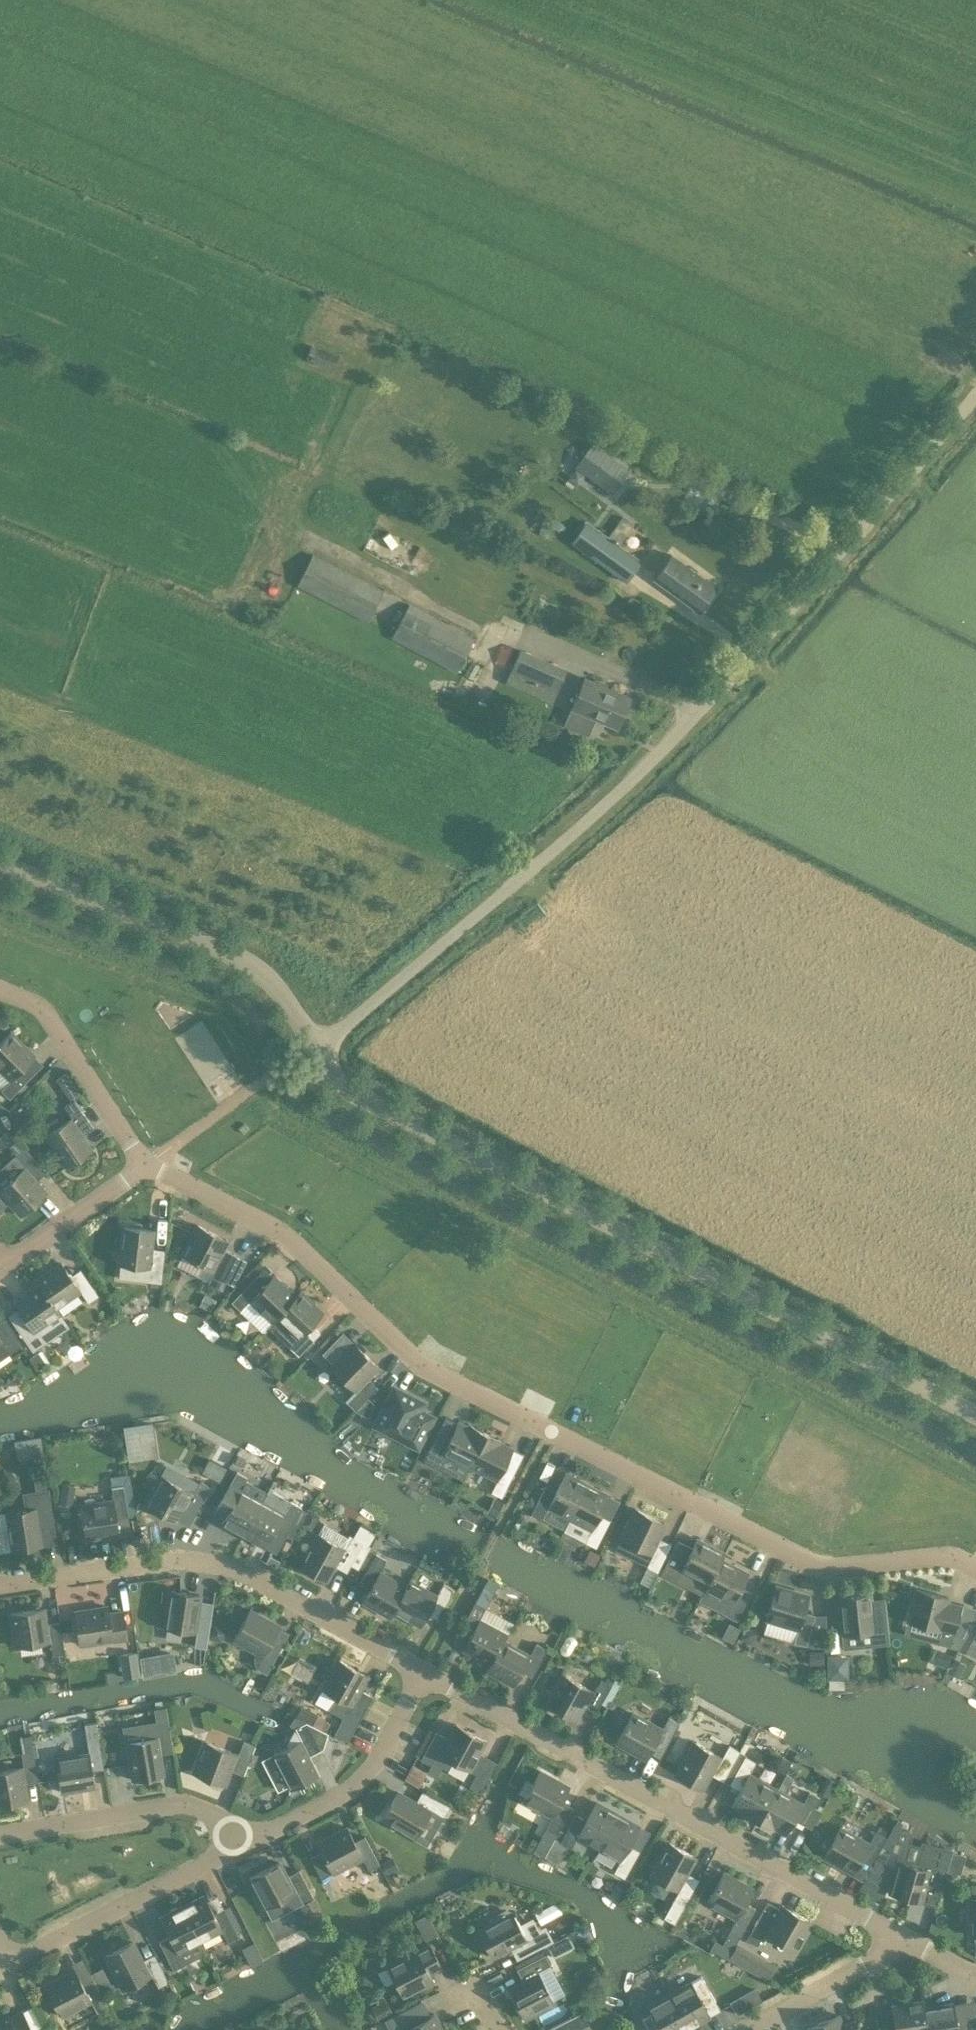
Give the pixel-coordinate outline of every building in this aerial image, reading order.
[(595,443),(579,466),(613,489),(628,467),(595,443)] [(608,538),(587,521),(584,525),(581,522),(573,532),(576,535),(571,542),(593,559),(626,583),(641,562),(639,561),(608,538)] [(648,536),(642,544),(650,550),(655,542),(648,536)] [(313,554),(297,586),(367,622),(384,590),(313,554)] [(716,588),(670,555),(652,579),(698,612),(716,588)] [(456,673),(474,639),(409,604),(391,638),(456,673)] [(570,668),(541,655),(532,674),(558,685),(562,687),(570,668)] [(608,686),(609,684),(599,680),(598,683),(586,677),(564,726),(588,736),(595,720),(618,730),(632,698),(608,686)] [(35,1056),(11,1032),(0,1043),(0,1069),(11,1079),(1,1089),(9,1098),(32,1075),(23,1067),(35,1056)] [(71,1101),(64,1106),(72,1117),(46,1135),(67,1166),(91,1150),(81,1135),(93,1127),(88,1119),(74,1100),(82,1095),(67,1073),(56,1079),(71,1101)] [(243,1133),(249,1128),(244,1123),(238,1128),(243,1133)] [(46,1171),(24,1148),(16,1156),(25,1166),(0,1189),(0,1192),(21,1215),(37,1201),(34,1197),(43,1189),(35,1181),(46,1171)] [(197,1224),(182,1254),(214,1271),(208,1283),(218,1288),(232,1260),(236,1254),(223,1248),(225,1244),(214,1239),(216,1234),(197,1224)] [(161,1283),(164,1259),(149,1257),(152,1230),(124,1227),(120,1264),(151,1268),(150,1282),(161,1283)] [(61,1263),(36,1280),(59,1313),(55,1307),(80,1290),(88,1301),(98,1295),(80,1269),(70,1277),(61,1263)] [(278,1316),(295,1296),(273,1275),(262,1287),(253,1278),(232,1301),(240,1309),(250,1300),(272,1321),(278,1316)] [(34,1350),(45,1343),(42,1339),(46,1323),(59,1313),(36,1280),(35,1280),(39,1286),(14,1303),(18,1309),(8,1315),(34,1350)] [(322,1312),(300,1291),(295,1296),(278,1316),(299,1337),(289,1347),(298,1355),(319,1332),(311,1324),(322,1312)] [(210,1310),(215,1300),(204,1294),(199,1305),(210,1310)] [(2,1340),(10,1352),(20,1345),(2,1319),(0,1320),(0,1342),(2,1340)] [(331,1367),(356,1392),(347,1402),(355,1410),(367,1398),(377,1387),(367,1377),(374,1369),(366,1361),(369,1357),(354,1343),(331,1367)] [(394,1387),(375,1425),(418,1447),(433,1416),(423,1411),(427,1404),(394,1387)] [(367,1398),(355,1410),(367,1417),(373,1404),(367,1398)] [(450,1456),(470,1465),(486,1433),(471,1426),(470,1428),(457,1422),(455,1425),(445,1420),(426,1459),(436,1464),(439,1458),(450,1456)] [(127,1458),(142,1456),(137,1426),(122,1428),(127,1458)] [(516,1469),(505,1463),(512,1449),(500,1443),(501,1441),(486,1433),(470,1465),(497,1479),(491,1492),(502,1497),(516,1469)] [(17,1461),(42,1457),(39,1439),(14,1443),(17,1461)] [(204,1449),(199,1464),(227,1474),(233,1459),(204,1449)] [(416,1461),(411,1471),(418,1475),(423,1465),(416,1461)] [(243,1535),(262,1501),(267,1493),(245,1481),(247,1477),(236,1471),(214,1513),(224,1519),(222,1523),(243,1535)] [(548,1507),(570,1518),(587,1484),(565,1473),(556,1491),(545,1486),(531,1514),(541,1519),(548,1507)] [(201,1503),(204,1505),(210,1493),(207,1492),(210,1486),(200,1481),(192,1493),(191,1492),(162,1475),(146,1505),(175,1521),(183,1507),(195,1513),(201,1503)] [(116,1517),(128,1515),(123,1484),(111,1486),(113,1500),(80,1505),(85,1538),(118,1533),(116,1517)] [(570,1518),(592,1529),(585,1542),(596,1547),(610,1519),(599,1513),(608,1495),(587,1484),(570,1518)] [(12,1549),(41,1545),(38,1524),(52,1522),(48,1491),(36,1493),(38,1507),(7,1512),(12,1549)] [(265,1547),(265,1546),(276,1552),(286,1533),(293,1537),(307,1511),(290,1502),(283,1513),(262,1501),(243,1535),(265,1547)] [(671,1543),(658,1537),(663,1527),(652,1522),(654,1518),(635,1509),(620,1538),(653,1554),(646,1567),(657,1572),(671,1543)] [(300,1566),(325,1580),(334,1564),(346,1571),(363,1541),(353,1536),(349,1534),(348,1537),(324,1523),(318,1533),(300,1566)] [(678,1541),(663,1569),(676,1576),(680,1568),(681,1569),(708,1582),(720,1559),(721,1559),(724,1553),(696,1539),(691,1548),(678,1541)] [(590,1550),(585,1561),(594,1565),(599,1554),(590,1550)] [(376,1554),(371,1562),(360,1583),(370,1589),(363,1601),(390,1616),(394,1610),(406,1586),(379,1572),(386,1559),(376,1554)] [(732,1603),(726,1615),(736,1621),(751,1593),(740,1587),(747,1573),(721,1559),(720,1559),(708,1582),(704,1589),(732,1603)] [(476,1599),(475,1601),(477,1603),(485,1607),(497,1585),(492,1582),(487,1579),(486,1580),(478,1595),(476,1599)] [(406,1586),(394,1610),(420,1625),(436,1595),(409,1580),(406,1586)] [(439,1590),(450,1596),(454,1589),(443,1583),(439,1590)] [(796,1592),(775,1586),(766,1618),(798,1628),(794,1641),(805,1644),(814,1614),(803,1611),(806,1600),(795,1597),(796,1592)] [(915,1589),(907,1621),(942,1630),(939,1643),(958,1648),(964,1636),(973,1620),(975,1610),(947,1603),(948,1597),(915,1589)] [(194,1632),(197,1632),(195,1646),(206,1647),(212,1614),(197,1612),(200,1594),(171,1590),(165,1627),(194,1632)] [(889,1643),(885,1606),(870,1607),(869,1593),(840,1597),(844,1634),(875,1631),(877,1645),(889,1643)] [(505,1634),(478,1619),(485,1607),(477,1603),(475,1601),(454,1639),(464,1645),(462,1649),(489,1663),(505,1634)] [(79,1645),(126,1637),(123,1611),(108,1613),(107,1606),(74,1611),(79,1645)] [(64,1653),(60,1622),(46,1624),(43,1608),(10,1613),(15,1646),(50,1641),(53,1655),(64,1653)] [(271,1641),(279,1626),(250,1609),(233,1639),(262,1655),(256,1667),(266,1673),(281,1646),(271,1641)] [(733,1628),(728,1637),(735,1640),(739,1631),(733,1628)] [(966,1652),(975,1657),(975,1632),(966,1652)] [(513,1685),(529,1655),(503,1641),(489,1663),(486,1669),(513,1685)] [(536,1643),(531,1652),(541,1658),(546,1649),(536,1643)] [(124,1678),(140,1676),(136,1652),(120,1655),(124,1678)] [(169,1652),(141,1657),(144,1675),(172,1670),(169,1652)] [(852,1676),(850,1652),(828,1653),(829,1677),(852,1676)] [(66,1663),(64,1653),(57,1655),(58,1664),(66,1663)] [(372,1697),(360,1690),(368,1675),(338,1659),(322,1688),(315,1702),(342,1717),(334,1733),(348,1740),(372,1697)] [(611,1685),(601,1679),(594,1691),(592,1690),(562,1674),(546,1703),(575,1719),(583,1705),(596,1712),(601,1703),(607,1706),(621,1682),(614,1678),(611,1685)] [(632,1713),(616,1742),(645,1758),(653,1744),(664,1750),(679,1722),(668,1717),(662,1729),(632,1713)] [(158,1747),(172,1744),(168,1721),(156,1723),(158,1737),(127,1742),(133,1780),(163,1775),(158,1747)] [(273,1754),(282,1772),(289,1785),(291,1789),(317,1775),(308,1757),(321,1750),(326,1734),(305,1724),(294,1729),(300,1741),(273,1754)] [(421,1758),(420,1759),(430,1764),(437,1752),(439,1753),(469,1769),(476,1773),(470,1784),(480,1790),(496,1761),(479,1752),(485,1740),(456,1724),(448,1737),(436,1731),(435,1732),(421,1758)] [(98,1737),(87,1739),(89,1753),(56,1759),(61,1792),(94,1786),(92,1770),(103,1768),(98,1737)] [(205,1741),(193,1773),(224,1785),(230,1769),(243,1775),(254,1745),(243,1741),(238,1754),(205,1741)] [(722,1757),(720,1756),(694,1742),(676,1775),(701,1789),(710,1773),(722,1780),(739,1750),(729,1745),(722,1757)] [(1,1770),(0,1770),(0,1804),(27,1800),(24,1784),(38,1781),(33,1750),(21,1752),(23,1766),(1,1770)] [(743,1812),(758,1820),(775,1789),(748,1774),(755,1762),(745,1756),(730,1783),(740,1789),(732,1803),(744,1810),(743,1812)] [(523,1800),(552,1816),(569,1787),(539,1770),(523,1800)] [(775,1789),(758,1820),(772,1828),(774,1826),(786,1833),(794,1819),(804,1824),(819,1797),(809,1791),(802,1803),(787,1795),(793,1781),(785,1776),(778,1790),(775,1789)] [(382,1817),(415,1837),(432,1809),(444,1816),(450,1806),(429,1794),(422,1806),(416,1802),(397,1791),(382,1817)] [(618,1814),(596,1802),(577,1835),(599,1847),(618,1814)] [(639,1849),(629,1844),(639,1826),(618,1814),(599,1847),(620,1859),(614,1871),(624,1877),(639,1849)] [(840,1827),(823,1857),(864,1879),(866,1876),(875,1859),(885,1840),(887,1837),(883,1835),(886,1829),(879,1826),(876,1826),(864,1821),(861,1823),(848,1815),(845,1817),(840,1827)] [(559,1830),(561,1825),(551,1819),(546,1828),(556,1834),(559,1830)] [(887,1837),(885,1840),(903,1845),(904,1841),(907,1842),(910,1832),(900,1830),(902,1823),(896,1819),(887,1837)] [(354,1841),(346,1827),(317,1843),(321,1851),(310,1857),(321,1879),(332,1873),(362,1857),(368,1869),(379,1864),(364,1836),(354,1841)] [(554,1838),(560,1841),(565,1833),(559,1830),(556,1834),(554,1838)] [(571,1847),(576,1838),(565,1832),(560,1841),(571,1847)] [(651,1875),(676,1889),(679,1891),(672,1904),(682,1909),(698,1880),(686,1872),(694,1856),(669,1842),(651,1875)] [(951,1852),(947,1864),(961,1868),(964,1856),(951,1852)] [(892,1868),(875,1859),(866,1876),(887,1887),(892,1868)] [(899,1861),(889,1893),(918,1902),(934,1906),(944,1874),(928,1869),(899,1861)] [(299,1869),(286,1876),(279,1862),(249,1877),(264,1907),(271,1920),(300,1905),(310,1924),(323,1917),(299,1869)] [(705,1871),(691,1898),(701,1903),(716,1877),(705,1871)] [(740,1936),(755,1908),(744,1903),(752,1888),(723,1872),(707,1901),(736,1918),(722,1943),(716,1939),(711,1948),(727,1958),(740,1936)] [(204,1895),(182,1906),(199,1940),(221,1929),(228,1941),(238,1936),(224,1908),(213,1914),(204,1895)] [(811,1921),(782,1905),(780,1909),(768,1902),(746,1940),(757,1945),(763,1933),(766,1934),(795,1950),(811,1921)] [(182,1906),(160,1917),(169,1936),(159,1941),(173,1969),(184,1964),(177,1951),(199,1940),(182,1906)] [(525,1955),(544,1945),(531,1919),(519,1925),(512,1912),(511,1913),(509,1910),(505,1909),(496,1914),(495,1917),(496,1920),(478,1930),(492,1957),(519,1943),(525,1955)] [(428,1939),(439,1933),(430,1912),(418,1917),(428,1939)] [(562,1920),(551,1925),(556,1938),(568,1933),(562,1920)] [(566,1934),(547,1944),(552,1954),(572,1944),(566,1934)] [(123,1989),(152,1975),(158,1987),(168,1982),(158,1960),(145,1967),(132,1941),(105,1955),(123,1989)] [(429,1944),(387,1966),(402,1996),(432,1980),(429,1974),(442,1967),(429,1944)] [(735,1945),(727,1959),(768,1981),(775,1967),(735,1945)] [(550,1965),(544,1954),(516,1969),(523,1981),(509,1989),(524,2018),(554,2003),(538,1971),(550,1965)] [(63,2015),(65,2018),(86,2006),(85,2003),(91,2000),(97,2012),(108,2007),(93,1979),(82,1985),(75,1970),(45,1986),(61,2016),(63,2015)] [(691,1982),(669,1994),(688,2028),(710,2016),(720,2010),(710,1991),(704,1982),(701,1976),(691,1982)] [(761,2001),(754,1988),(743,1994),(750,2007),(761,2001)] [(648,2029),(684,2029),(688,2028),(669,1994),(648,2006),(651,2012),(641,2018),(648,2029)] [(923,2008),(922,2001),(891,2006),(894,2022),(882,2024),(883,2029),(926,2029),(923,2008)] [(926,2029),(969,2029),(967,2017),(956,2020),(953,2003),(923,2008),(926,2029)] [(414,2010),(411,2005),(374,2023),(378,2029),(385,2029),(388,2028),(389,2029),(401,2029),(404,2029),(405,2029),(443,2029),(434,2013),(420,2021),(414,2010)] [(22,2011),(10,2018),(6,2012),(0,2015),(0,2029),(32,2029),(22,2011)] [(805,2027),(807,2029),(860,2029),(857,2023),(844,2028),(837,2013),(805,2027)] [(546,2029),(582,2029),(574,2015),(546,2029)]
